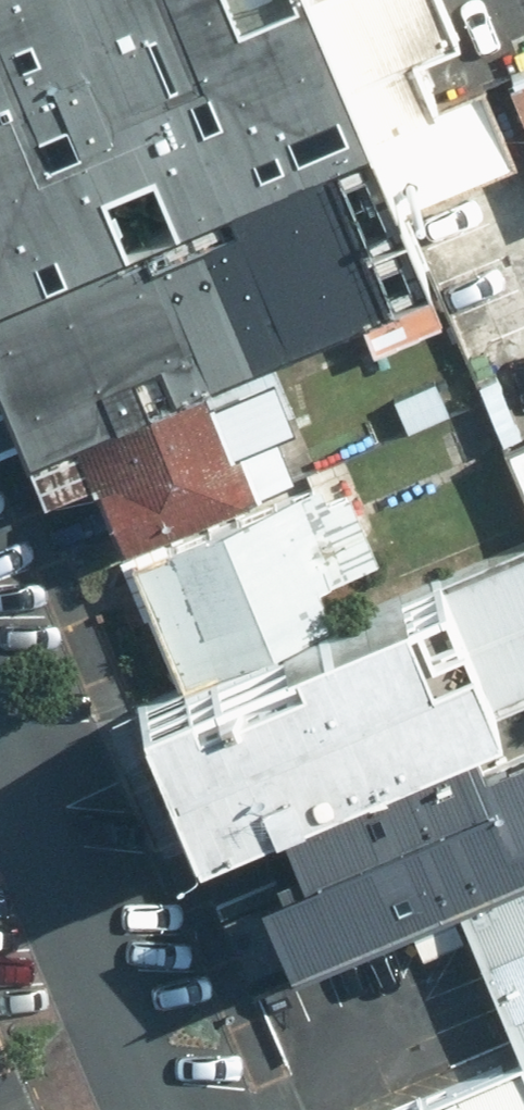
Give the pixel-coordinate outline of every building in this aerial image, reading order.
[(324,0),(0,0),(0,353),(29,420),(406,265),(346,121),(371,111),(324,0)] [(371,111),(405,204),(523,156),(456,0),(324,0),(371,111)] [(511,69),(523,101),(523,64),(511,69)] [(356,305),(374,351),(444,324),(426,278),(356,305)] [(278,414),(296,403),(271,342),(16,445),(41,506),(104,481),(123,528),(296,458),(278,414)] [(29,420),(0,353),(0,433),(29,420)] [(523,477),(523,432),(508,438),(523,477)] [(182,670),(335,606),(319,569),(376,545),(348,478),(327,487),(323,468),(130,550),(182,670)] [(138,703),(195,837),(279,801),(479,716),(523,697),(523,536),(138,703)] [(479,716),(279,801),(301,848),(218,880),(246,950),(263,943),(271,963),(465,883),(523,856),(523,746),(498,757),(479,716)] [(465,883),(523,1030),(523,856),(465,883)] [(378,1109),(523,1109),(523,1050),(378,1109)]
